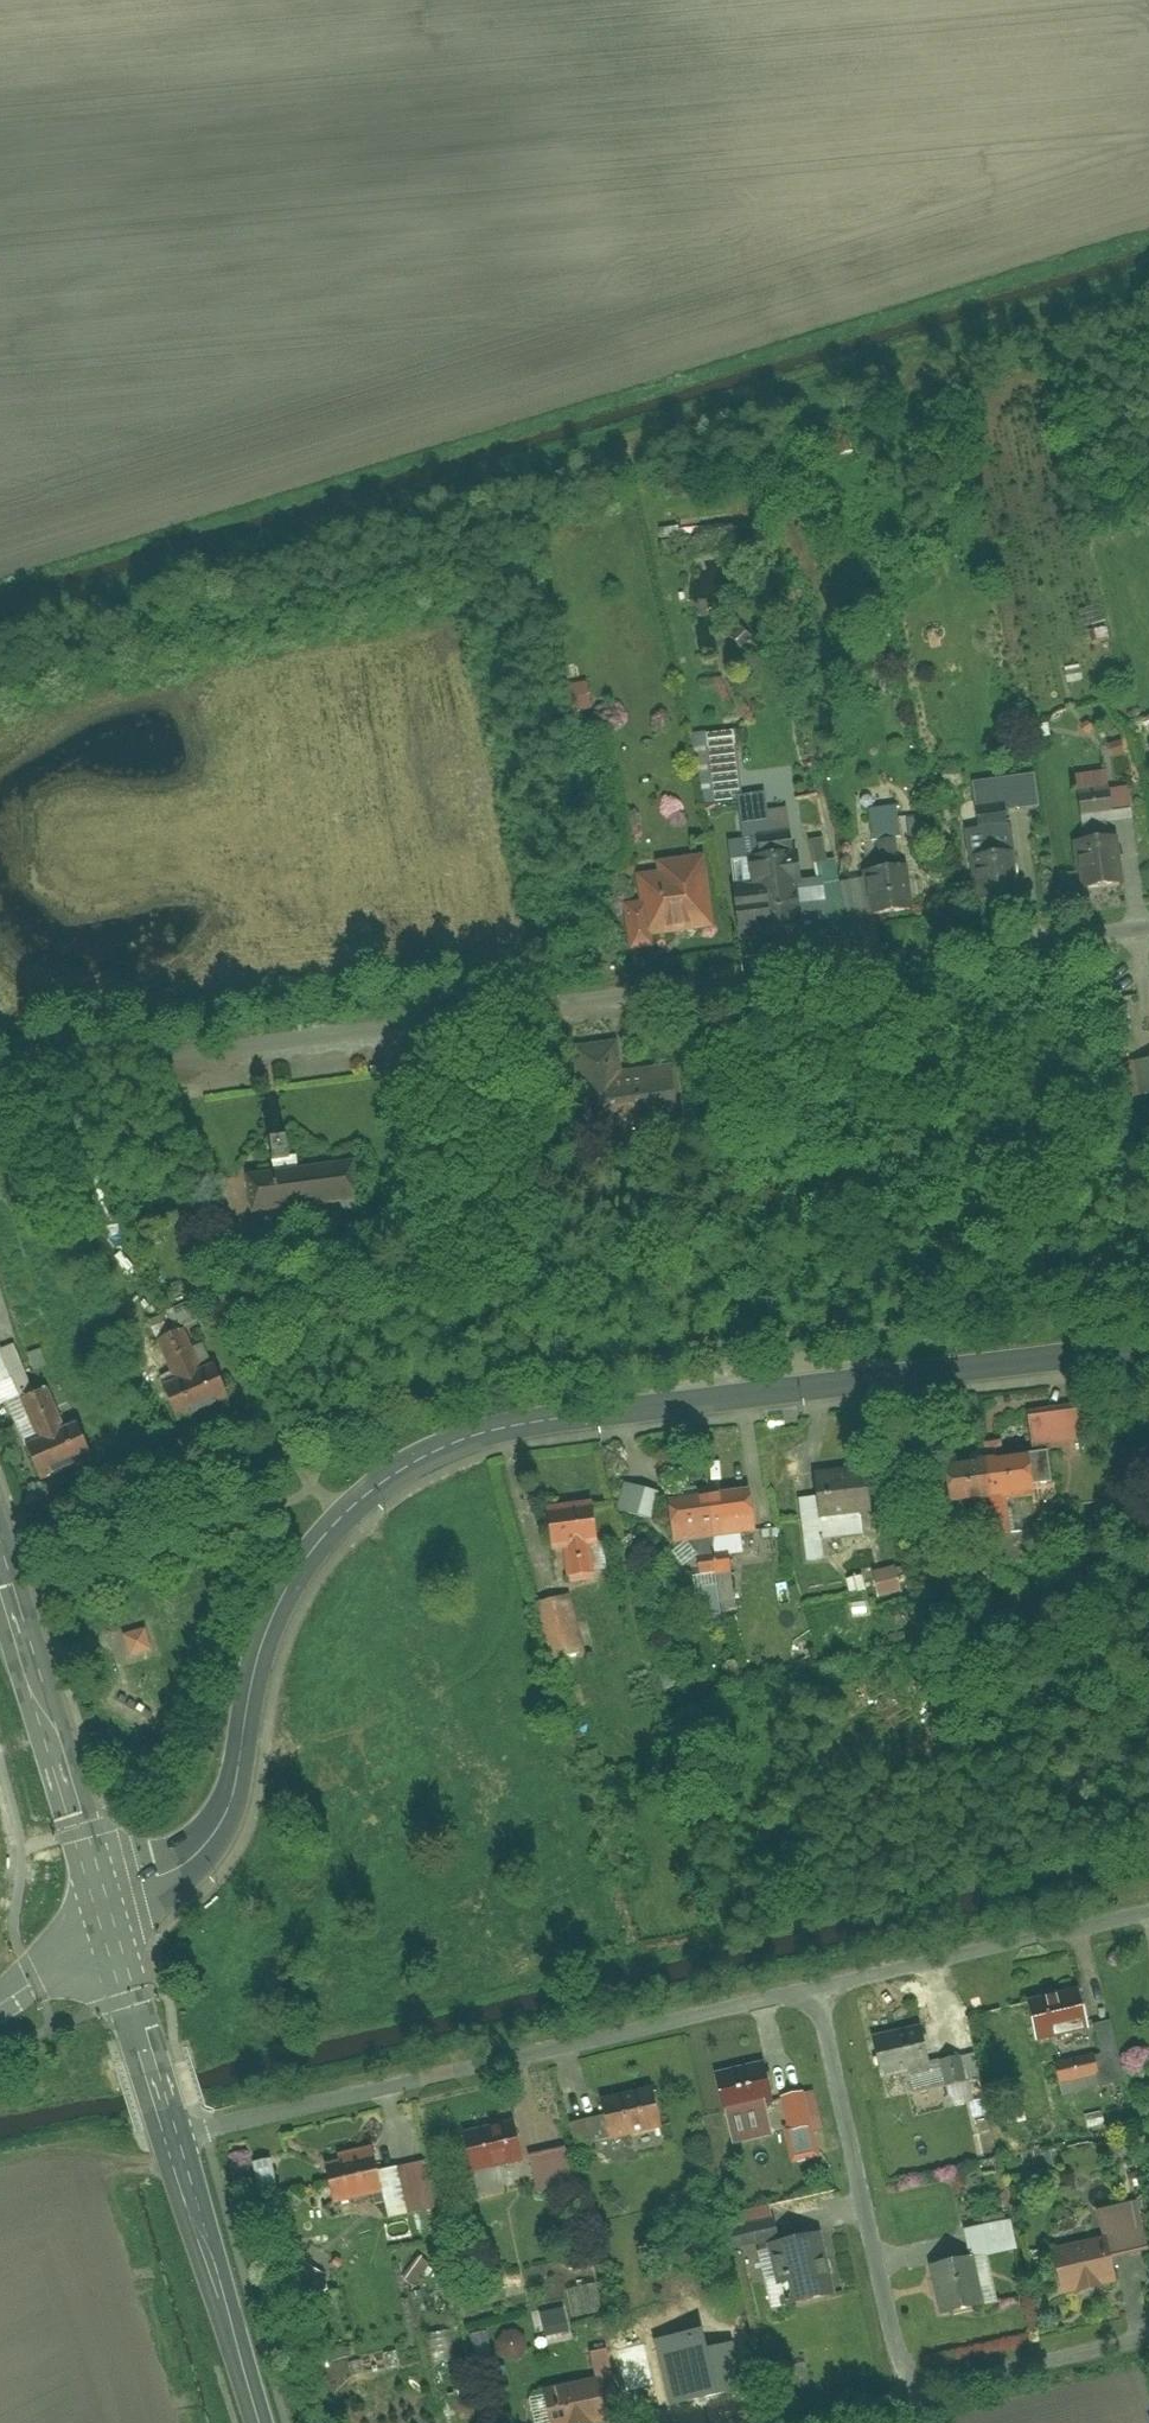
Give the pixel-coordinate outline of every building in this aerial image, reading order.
[(597,709),(594,681),(569,684),(573,712),(597,709)] [(704,803),(735,799),(740,835),(769,830),(763,790),(740,794),(731,729),(689,734),(704,803)] [(978,775),(981,810),(1041,805),(1038,770),(978,775)] [(1076,790),(1080,813),(1111,809),(1108,786),(1076,790)] [(897,814),(867,818),(870,842),(875,842),(877,863),(865,864),(870,909),(909,905),(903,859),(895,860),(892,840),(900,839),(897,814)] [(732,885),(739,933),(798,925),(784,832),(743,838),(750,882),(732,885)] [(1121,879),(1114,832),(1074,837),(1080,884),(1121,879)] [(977,897),(1017,890),(1010,846),(970,852),(977,897)] [(652,946),(650,935),(714,925),(702,852),(654,859),(656,868),(635,872),(639,899),(621,902),(628,949),(652,946)] [(630,1075),(627,1046),(579,1052),(588,1129),(690,1117),(684,1069),(630,1075)] [(243,1172),(248,1213),(275,1209),(276,1217),(301,1214),(300,1206),(357,1198),(351,1157),(243,1172)] [(159,1385),(175,1421),(227,1398),(212,1362),(199,1367),(182,1326),(154,1338),(172,1379),(159,1385)] [(22,1444),(37,1480),(90,1457),(74,1421),(62,1427),(44,1386),(17,1398),(35,1439),(22,1444)] [(1025,1402),(1030,1444),(1080,1438),(1075,1396),(1025,1402)] [(926,1473),(923,1439),(908,1441),(911,1474),(926,1473)] [(945,1467),(951,1508),(975,1504),(980,1539),(995,1537),(1021,1533),(1024,1533),(1020,1501),(1034,1499),(1033,1488),(1053,1486),(1048,1453),(945,1467)] [(820,1557),(817,1537),(860,1531),(857,1513),(871,1512),(866,1469),(811,1475),(814,1496),(797,1499),(805,1559),(820,1557)] [(658,1491),(621,1482),(614,1509),(650,1519),(658,1491)] [(749,1485),(666,1498),(672,1541),(755,1528),(749,1485)] [(590,1501),(545,1507),(551,1547),(560,1546),(564,1573),(592,1569),(588,1542),(596,1541),(590,1501)] [(1021,1533),(995,1537),(999,1564),(1025,1561),(1021,1533)] [(733,1606),(726,1557),(695,1561),(702,1610),(733,1606)] [(892,1567),(869,1574),(875,1594),(898,1588),(892,1567)] [(574,1630),(566,1596),(536,1603),(544,1637),(574,1630)] [(152,1628),(129,1637),(138,1659),(161,1651),(152,1628)] [(1076,1987),(1026,2000),(1037,2038),(1086,2024),(1076,1987)] [(1123,2081),(1107,2021),(1091,2025),(1107,2085),(1123,2081)] [(972,2052),(926,2065),(915,2025),(871,2037),(887,2099),(978,2075),(972,2052)] [(1090,2052),(1052,2063),(1061,2095),(1099,2084),(1090,2052)] [(761,2063),(713,2076),(724,2116),(772,2102),(761,2063)] [(655,2129),(659,2128),(649,2086),(596,2099),(606,2141),(629,2135),(632,2150),(659,2144),(655,2129)] [(817,2116),(811,2090),(781,2098),(792,2142),(810,2138),(805,2119),(817,2116)] [(509,2124),(461,2137),(471,2175),(519,2161),(509,2124)] [(563,2147),(526,2156),(536,2191),(572,2181),(563,2147)] [(369,2148),(324,2159),(335,2203),(380,2192),(369,2148)] [(262,2163),(267,2197),(285,2194),(280,2160),(262,2163)] [(432,2207),(421,2161),(377,2172),(388,2218),(432,2207)] [(1115,2283),(1109,2258),(1146,2249),(1134,2200),(1094,2210),(1101,2236),(1050,2249),(1062,2296),(1115,2283)] [(725,2230),(730,2249),(777,2238),(769,2205),(733,2214),(736,2227),(725,2230)] [(962,2229),(968,2255),(926,2265),(938,2314),(996,2300),(985,2255),(1015,2249),(1008,2219),(962,2229)] [(834,2296),(819,2231),(764,2244),(780,2309),(834,2296)] [(303,2267),(302,2295),(332,2296),(333,2269),(303,2267)] [(600,2313),(593,2283),(564,2290),(571,2320),(600,2313)] [(661,2340),(675,2409),(754,2393),(744,2345),(722,2349),(717,2328),(661,2340)] [(431,2334),(437,2396),(460,2394),(455,2332),(431,2334)] [(520,2333),(501,2344),(512,2363),(531,2352),(520,2333)] [(617,2371),(611,2346),(587,2351),(593,2377),(617,2371)] [(543,2390),(550,2422),(590,2422),(603,2420),(593,2378),(543,2390)]
